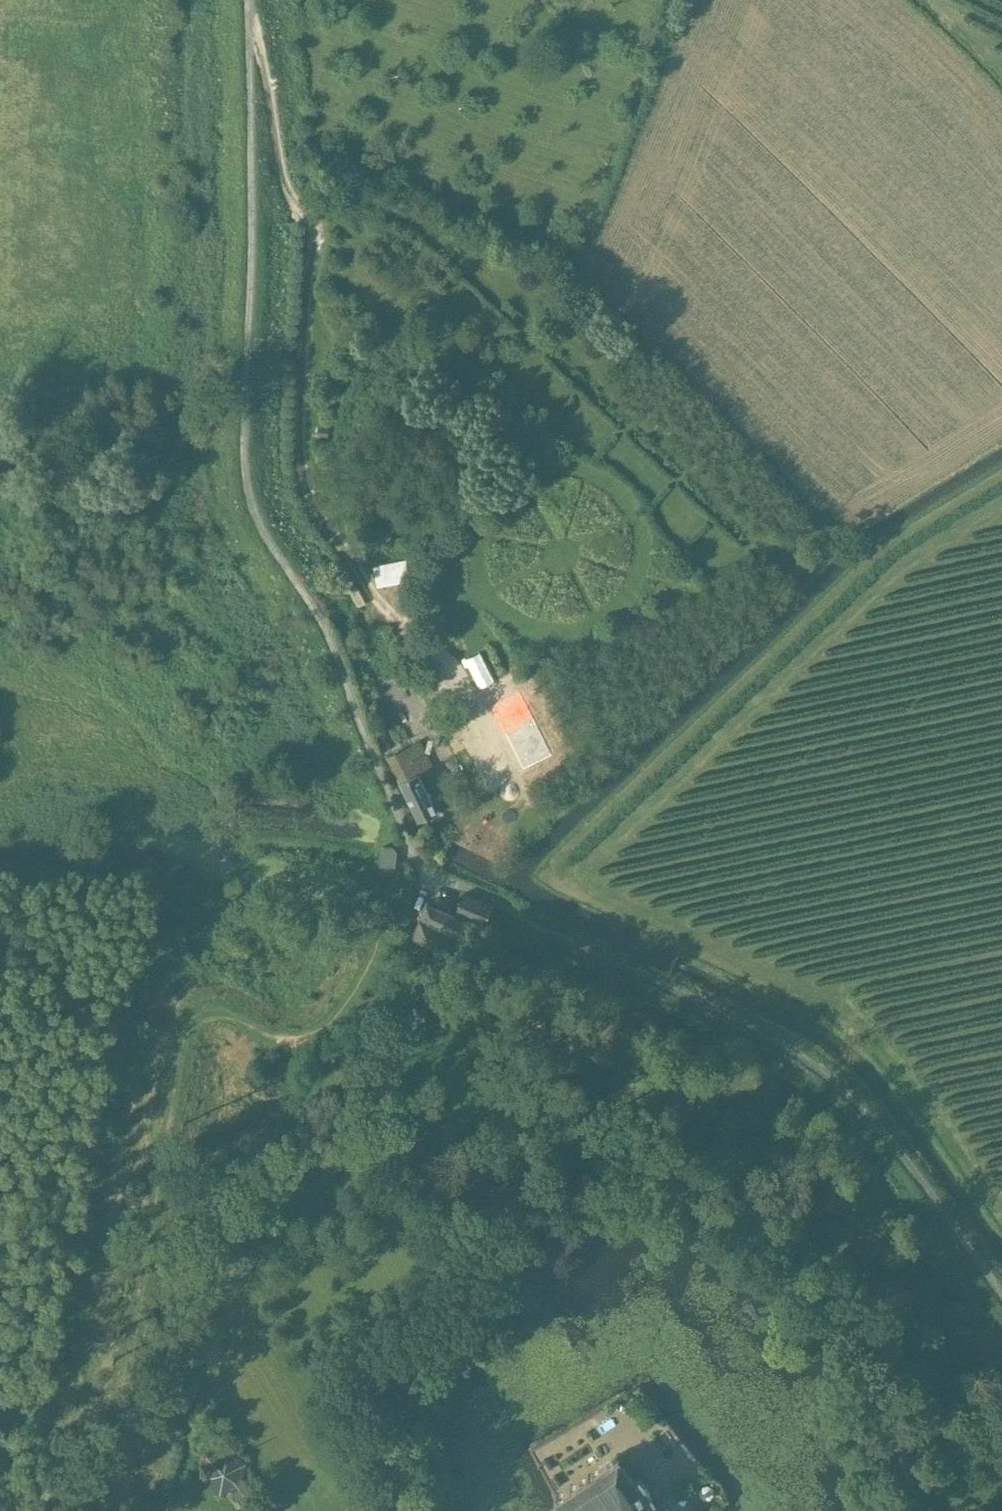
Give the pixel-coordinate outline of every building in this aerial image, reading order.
[(376,584),(412,580),(410,558),(374,562),(376,584)] [(514,692),(486,706),(518,771),(546,757),(514,692)] [(420,739),(405,748),(386,757),(399,783),(400,782),(418,820),(436,811),(418,774),(433,765),(420,739)] [(393,847),(383,846),(381,863),(394,865),(396,851),(393,847)] [(463,891),(455,914),(485,926),(494,904),(463,891)] [(426,903),(413,935),(445,948),(452,930),(467,936),(472,922),(426,903)] [(206,1477),(228,1494),(236,1484),(244,1490),(260,1467),(230,1445),(206,1477)] [(619,1453),(553,1496),(563,1510),(657,1510),(648,1497),(653,1494),(640,1474),(634,1477),(619,1453)]
